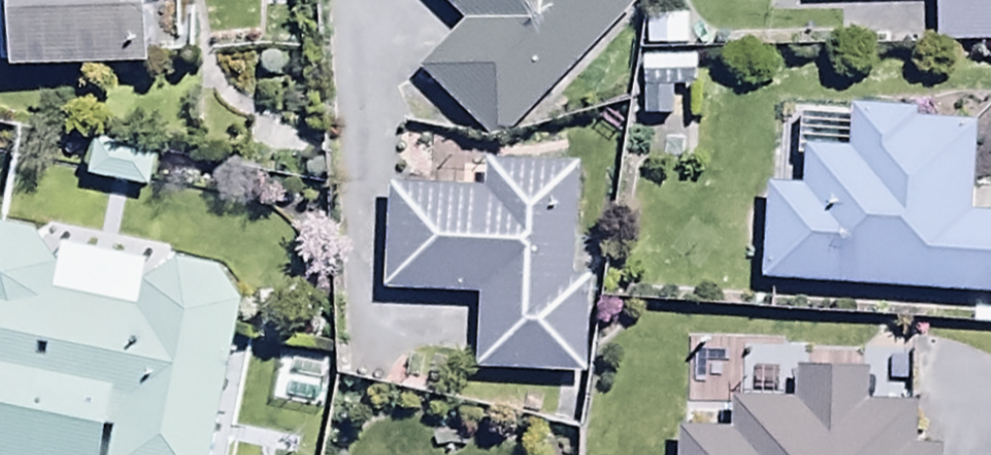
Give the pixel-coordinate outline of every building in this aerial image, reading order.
[(156,0),(16,0),(21,86),(160,79),(156,0)] [(466,30),(423,74),(501,150),(642,5),(637,0),(435,0),(466,30)] [(942,52),(990,51),(990,0),(941,0),(942,52)] [(674,97),(699,97),(699,64),(645,63),(644,127),(674,127),(674,97)] [(771,193),(766,290),(990,302),(990,227),(974,226),(979,132),(919,129),(920,118),(802,112),(799,166),(810,166),(808,195),(771,193)] [(163,157),(99,145),(91,188),(155,201),(163,157)] [(579,292),(583,178),(487,175),(486,199),(394,197),(391,305),(483,307),(481,379),(591,382),(594,292),(579,292)] [(242,311),(220,275),(176,272),(144,291),(141,319),(55,308),(59,274),(38,240),(0,233),(0,454),(66,454),(70,433),(115,441),(113,454),(217,454),(242,311)] [(683,454),(919,454),(919,419),(872,419),(871,385),(741,385),(736,438),(683,438),(683,454)]
